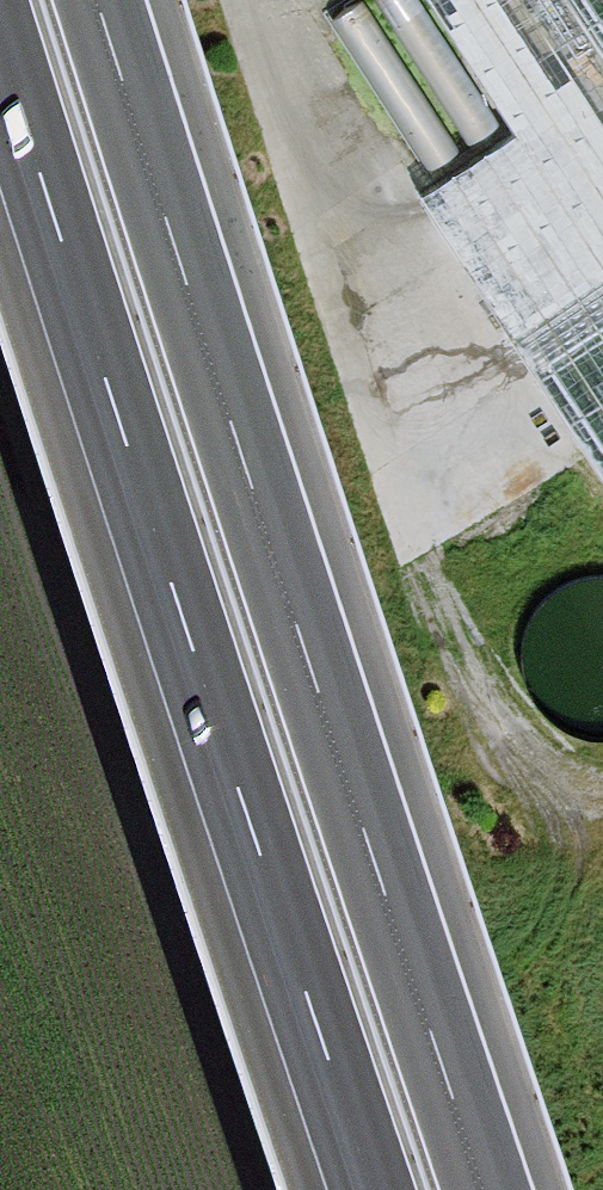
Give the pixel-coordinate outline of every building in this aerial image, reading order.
[(522,129),(425,191),(602,465),(602,0),(438,0),(522,129)]
